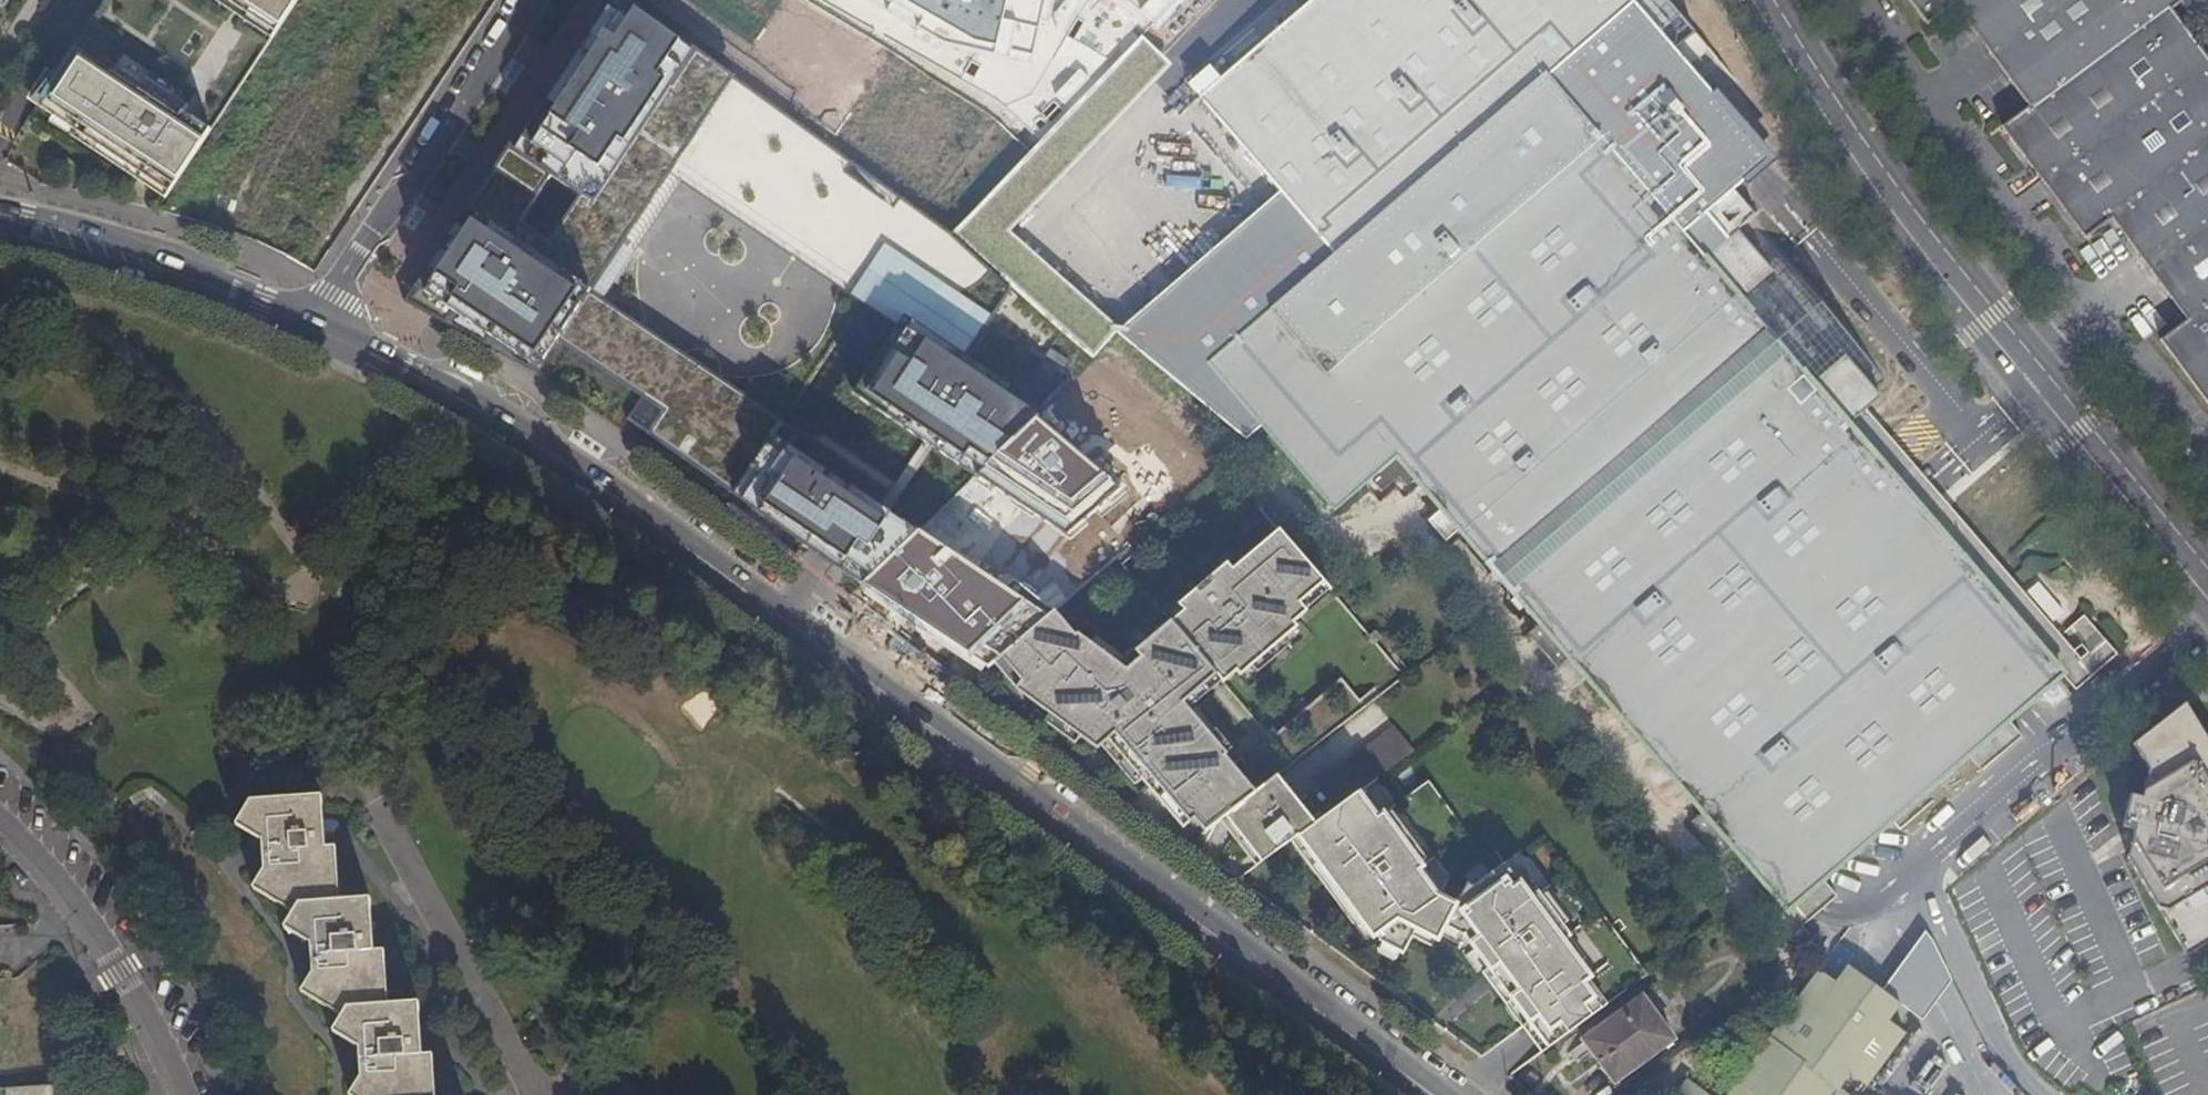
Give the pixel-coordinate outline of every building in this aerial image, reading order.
[(282,27),(300,0),(242,0),(252,7),(247,14),(251,16),(255,9),(282,27)] [(626,0),(606,0),(589,26),(707,110),(731,75),(709,60),(681,41),(671,32),(647,15),(626,0)] [(846,54),(866,20),(831,0),(750,0),(846,54)] [(1027,0),(1001,0),(1010,12),(1027,0)] [(1144,49),(1134,34),(1116,30),(1123,25),(1141,30),(1176,6),(1177,0),(1120,0),(1117,13),(1116,12),(1103,9),(1097,0),(1079,0),(1079,2),(1067,10),(1060,0),(1036,0),(1061,35),(1034,54),(1054,82),(1052,90),(1049,93),(1036,90),(1018,102),(1029,117),(1040,120),(1144,49)] [(1271,310),(1325,374),(1263,428),(1336,513),(1372,481),(1383,493),(1400,478),(1408,487),(1417,480),(1541,625),(1529,636),(1558,669),(1571,658),(1704,814),(1692,824),(1722,858),(1734,848),(1788,913),(2063,673),(1853,428),(1872,412),(1886,400),(1880,392),(1891,382),(1764,232),(1752,242),(1745,234),(1734,243),(1713,262),(1687,231),(1709,213),(1772,158),(1691,64),(1711,47),(1671,0),(1312,0),(1234,67),(1223,55),(1189,84),(1199,96),(1200,100),(1190,108),(1214,137),(1225,128),(1334,256),(1271,310)] [(1906,9),(1921,30),(1947,10),(2017,103),(2020,99),(2027,108),(1999,129),(2031,172),(2082,241),(2108,221),(2163,295),(2183,322),(2156,342),(2207,412),(2207,64),(2165,7),(2174,0),(1899,0),(1906,9)] [(589,26),(403,304),(449,326),(472,339),(525,368),(533,373),(556,340),(642,397),(629,418),(862,584),(863,584),(909,539),(878,517),(887,505),(580,286),(672,157),(902,323),(898,329),(905,334),(895,348),(888,343),(869,369),(877,375),(862,395),(913,432),(918,425),(930,434),(925,440),(959,464),(964,457),(982,470),(999,453),(1025,427),(1037,416),(1003,391),(987,380),(992,374),(965,354),(1012,288),(952,234),(766,100),(735,77),(731,75),(707,110),(589,26)] [(160,186),(171,193),(213,130),(200,120),(192,131),(180,122),(191,108),(153,79),(148,85),(112,57),(107,63),(84,47),(49,96),(94,129),(90,135),(144,174),(148,168),(165,178),(160,186)] [(897,83),(919,104),(950,72),(928,51),(897,83)] [(1001,121),(971,150),(993,173),(1023,144),(1001,121)] [(1127,218),(1143,211),(1125,172),(1109,180),(1127,218)] [(1734,243),(1709,213),(1687,231),(1713,262),(1734,243)] [(1147,242),(1163,232),(1151,214),(1135,225),(1147,242)] [(750,289),(679,231),(655,260),(726,318),(750,289)] [(654,319),(661,308),(635,291),(628,302),(654,319)] [(1325,374),(1271,310),(1208,364),(1263,428),(1325,374)] [(1897,382),(1917,364),(1896,340),(1875,358),(1897,382)] [(1853,428),(2063,673),(2080,658),(1928,479),(1872,412),(1853,428)] [(1182,611),(1170,621),(1133,651),(1139,658),(1125,669),(1075,634),(1073,636),(1053,612),(1041,622),(1042,624),(1003,657),(1022,680),(1016,689),(1050,714),(1081,736),(1098,749),(1102,745),(1109,739),(1142,779),(1166,807),(1172,801),(1191,822),(1195,818),(1206,832),(1224,818),(1264,786),(1242,760),(1234,768),(1225,757),(1227,755),(1183,703),(1217,675),(1224,683),(1237,672),(1241,676),(1253,666),(1286,638),(1298,628),(1294,623),(1307,612),(1306,610),(1300,604),(1325,583),(1279,530),(1245,558),(1233,568),(1228,562),(1177,604),(1182,611)] [(1233,568),(1245,558),(1240,552),(1228,562),(1233,568)] [(1300,604),(1306,610),(1331,589),(1325,583),(1300,604)] [(1182,611),(1177,604),(1165,614),(1170,621),(1182,611)] [(2090,662),(2113,644),(2089,614),(2066,631),(2090,662)] [(1292,644),(1286,638),(1253,666),(1258,673),(1292,644)] [(1022,680),(1003,657),(995,663),(1016,689),(1022,680)] [(2135,743),(2150,769),(2143,797),(2132,795),(2124,826),(2135,829),(2128,857),(2146,885),(2177,936),(2184,949),(2207,933),(2207,934),(2207,734),(2192,707),(2182,705),(2135,743)] [(1075,743),(1081,736),(1050,714),(1045,721),(1075,743)] [(1321,783),(1338,806),(1385,771),(1413,751),(1395,728),(1321,783)] [(1142,779),(1109,739),(1102,745),(1135,784),(1142,779)] [(1644,978),(1544,834),(1505,863),(1483,833),(1473,841),(1428,780),(1405,797),(1385,771),(1338,806),(1299,835),(1329,877),(1335,873),(1352,896),(1347,900),(1374,937),(1377,936),(1387,949),(1386,950),(1409,967),(1420,951),(1425,944),(1442,957),(1445,958),(1448,954),(1454,946),(1471,957),(1472,957),(1489,977),(1495,972),(1514,995),(1509,1000),(1550,1047),(1644,978)] [(1264,786),(1224,818),(1259,862),(1312,822),(1277,776),(1264,786)] [(300,990),(326,1005),(380,951),(374,951),(372,896),(341,898),(340,844),(327,844),(325,793),(253,797),(239,821),(265,836),(266,866),(255,885),(294,907),(283,925),(311,941),(312,969),(300,990)] [(1172,801),(1166,807),(1184,828),(1191,822),(1172,801)] [(1335,873),(1329,877),(1347,900),(1352,896),(1335,873)] [(1420,951),(1437,963),(1442,957),(1425,944),(1420,951)] [(1448,954),(1464,965),(1471,957),(1454,946),(1448,954)] [(326,1005),(341,1014),(332,1031),(358,1046),(359,1075),(348,1094),(349,1094),(434,1094),(432,1052),(421,1053),(419,1001),(388,1002),(386,951),(380,951),(326,1005)] [(1838,986),(1890,1024),(1891,1021),(1901,1007),(1850,970),(1838,986)] [(1489,977),(1509,1000),(1514,995),(1495,972),(1489,977)] [(1890,1024),(1838,986),(1820,973),(1770,1042),(1776,1046),(1791,1057),(1805,1068),(1840,1093),(1854,1075),(1889,1025),(1890,1024)] [(1676,1041),(1645,997),(1583,1040),(1585,1042),(1588,1041),(1603,1063),(1606,1062),(1619,1080),(1676,1041)] [(1842,1094),(1865,1094),(1907,1037),(1889,1025),(1854,1075),(1840,1093),(1842,1094)] [(1840,1093),(1805,1068),(1791,1057),(1776,1046),(1770,1042),(1730,1094),(1842,1094),(1840,1093)] [(1606,1062),(1603,1063),(1600,1066),(1616,1087),(1621,1084),(1619,1080),(1606,1062)] [(1963,1075),(1949,1094),(1991,1094),(1963,1075)] [(1689,1082),(1680,1094),(1707,1094),(1689,1082)]
